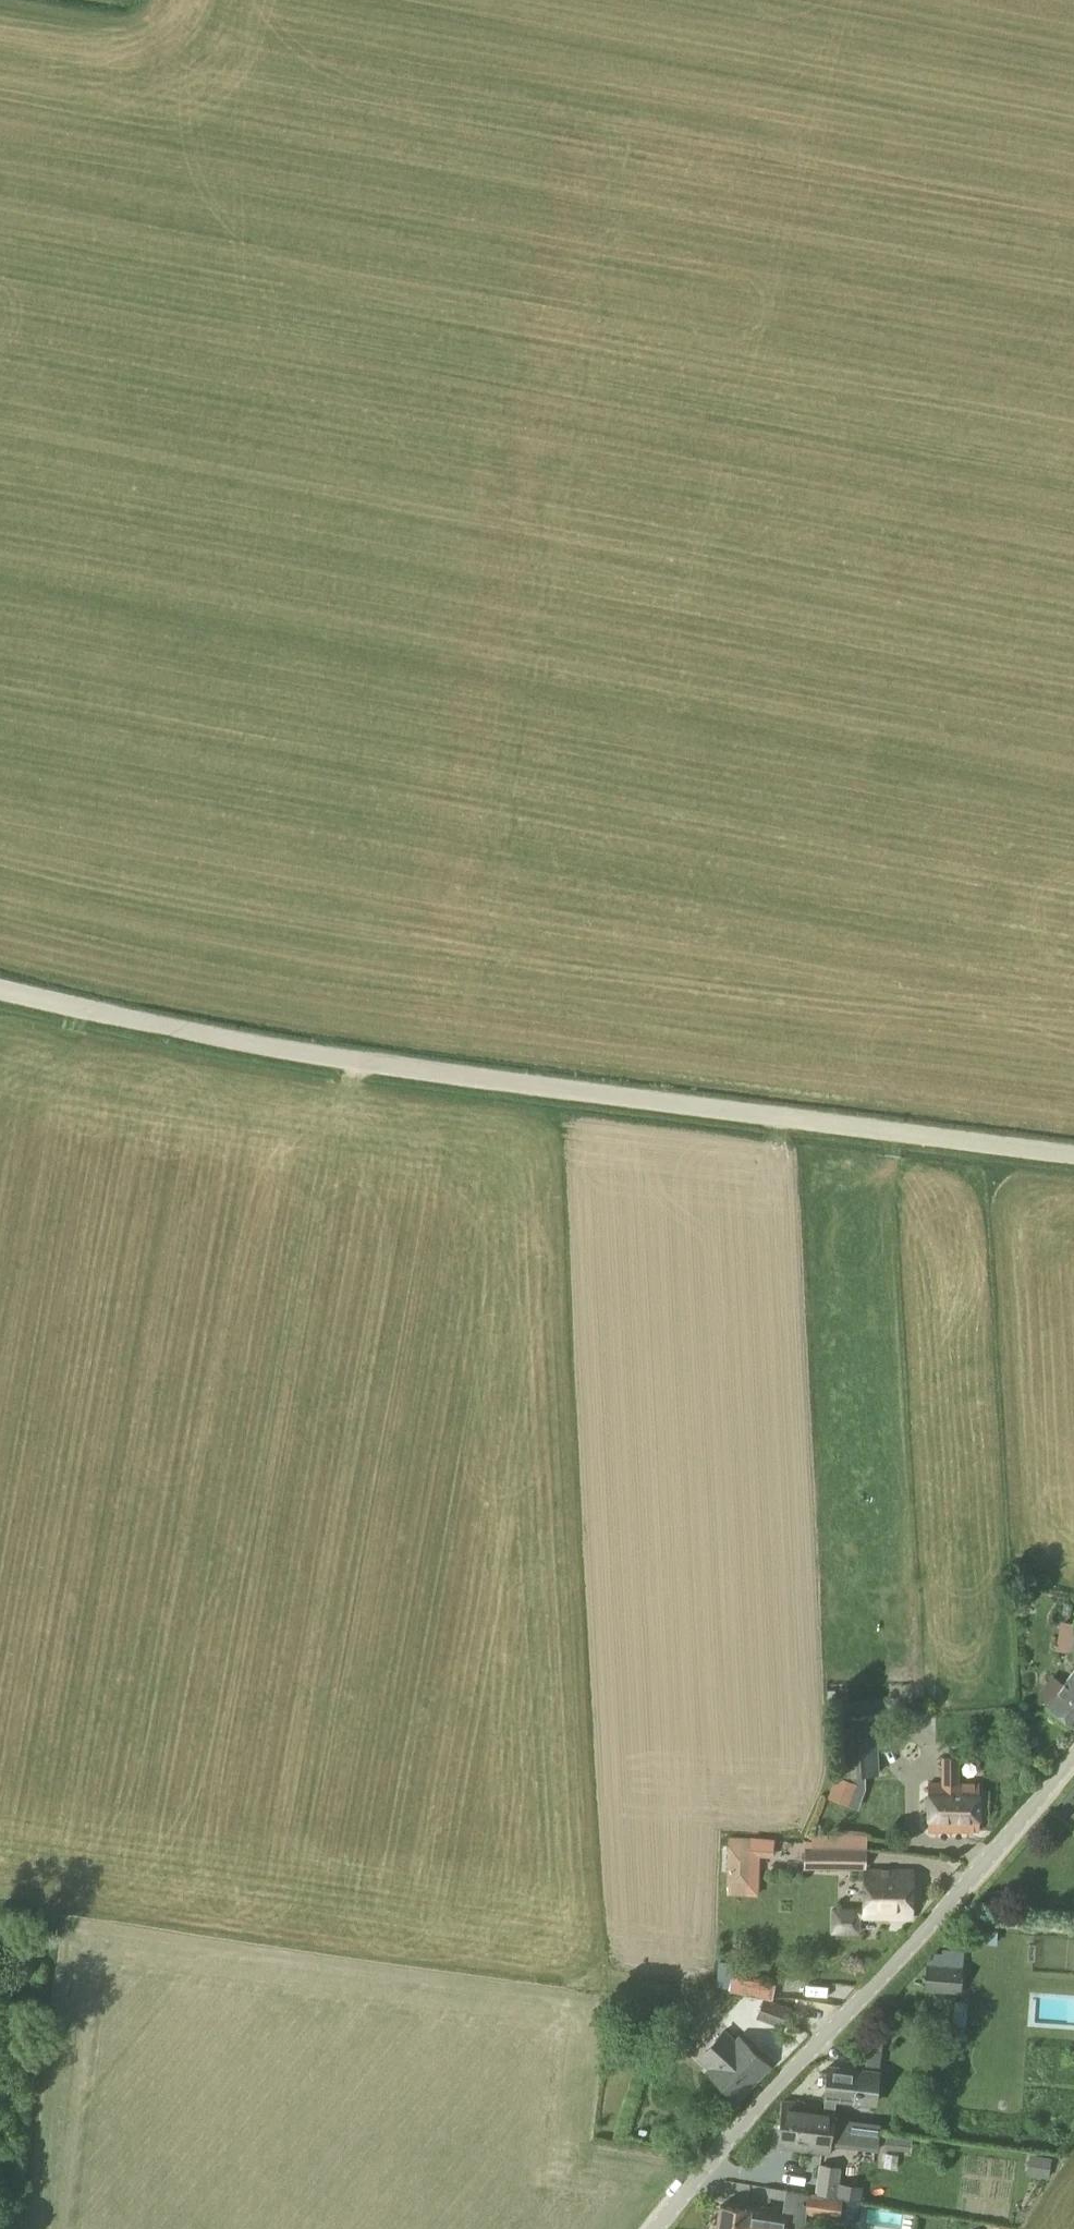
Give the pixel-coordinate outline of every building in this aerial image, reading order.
[(1073,1727),(1073,1726),(1073,1670),(1046,1705),(1073,1727)] [(834,1702),(835,1689),(826,1689),(827,1700),(827,1702),(834,1702)] [(839,1694),(842,1775),(879,1774),(877,1719),(854,1720),(853,1693),(839,1694)] [(926,1830),(977,1831),(977,1784),(957,1783),(957,1772),(955,1772),(955,1758),(941,1758),(941,1783),(927,1783),(926,1830)] [(827,1800),(845,1807),(853,1786),(836,1779),(827,1800)] [(725,1888),(750,1890),(752,1847),(727,1846),(725,1888)] [(837,1847),(810,1847),(804,1847),(803,1853),(803,1869),(864,1869),(864,1853),(837,1853),(837,1847)] [(829,1933),(861,1934),(862,1917),(910,1918),(912,1870),(865,1871),(863,1911),(831,1909),(829,1933)] [(925,1966),(924,1991),(960,1993),(961,1968),(925,1966)] [(737,1975),(736,1995),(778,1997),(779,1977),(737,1975)] [(757,2019),(784,2028),(789,2010),(763,2002),(757,2019)] [(707,2071),(736,2099),(768,2066),(738,2038),(707,2071)] [(855,2090),(857,2071),(827,2068),(823,2099),(825,2099),(824,2106),(782,2102),(780,2123),(831,2129),(834,2100),(854,2102),(855,2096),(858,2096),(859,2091),(855,2090)] [(831,2129),(780,2123),(777,2147),(829,2153),(831,2129)] [(1033,2156),(1030,2173),(1047,2176),(1050,2159),(1033,2156)] [(813,2193),(835,2196),(839,2165),(815,2163),(813,2193)] [(860,2200),(835,2196),(813,2193),(807,2192),(804,2213),(839,2218),(857,2220),(860,2200)] [(785,2217),(750,2211),(750,2210),(719,2205),(715,2228),(783,2228),(785,2217)] [(898,2225),(899,2208),(873,2207),(872,2224),(898,2225)] [(941,2228),(959,2227),(958,2213),(940,2214),(941,2228)]
